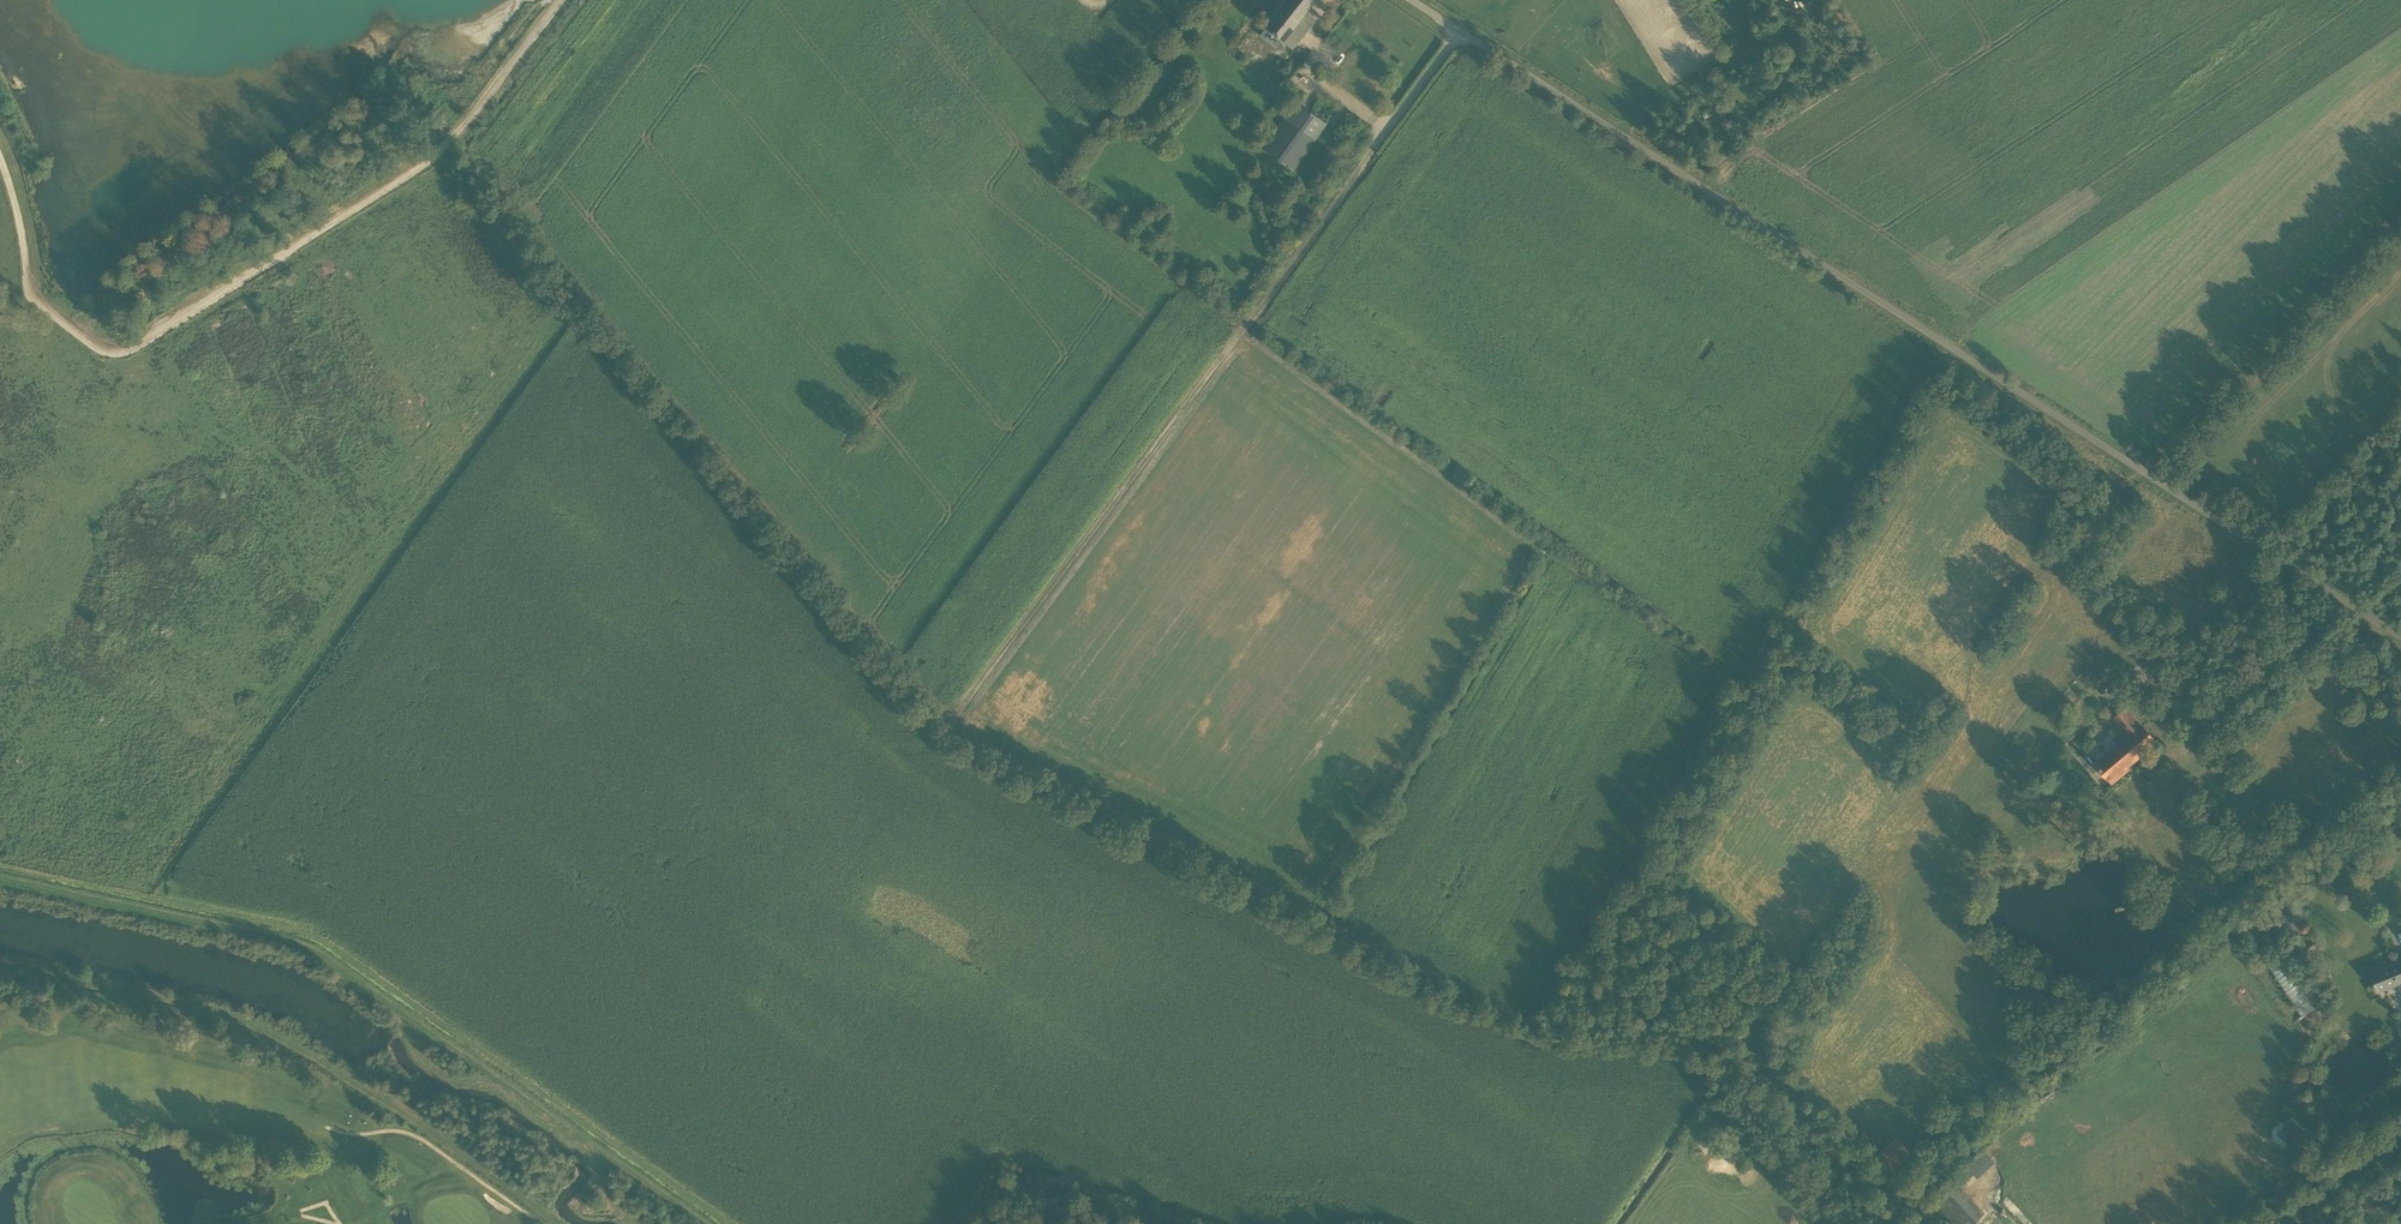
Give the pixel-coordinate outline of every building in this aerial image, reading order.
[(1291,45),(1296,49),(1315,20),(1312,17),(1311,18),(1307,15),(1308,14),(1306,12),(1315,1),(1314,0),(1288,0),(1268,29),(1291,45)] [(1245,52),(1254,41),(1246,34),(1236,44),(1245,52)] [(1295,102),(1262,149),(1293,171),(1326,124),(1295,102)] [(2128,737),(2112,751),(2100,761),(2114,778),(2157,741),(2143,725),(2142,726),(2126,708),(2113,719),(2128,737)] [(2216,729),(2207,736),(2213,742),(2221,735),(2216,729)] [(2278,901),(2277,910),(2302,911),(2303,899),(2281,898),(2278,898),(2278,901)] [(2398,959),(2399,962),(2371,973),(2379,990),(2398,983),(2400,990),(2400,958),(2398,959)] [(2309,998),(2296,1003),(2300,1014),(2313,1009),(2309,998)] [(2292,1117),(2277,1133),(2289,1144),(2286,1148),(2293,1155),(2302,1145),(2298,1141),(2308,1131),(2292,1117)] [(1895,1137),(1879,1154),(1894,1168),(1910,1152),(1895,1137)] [(1976,1177),(1994,1161),(1983,1148),(1949,1179),(1957,1188),(1973,1174),(1976,1177)] [(1956,1189),(1946,1178),(1928,1195),(1955,1223),(1971,1223),(1985,1211),(1972,1198),(1964,1189),(1960,1193),(1956,1189)]
